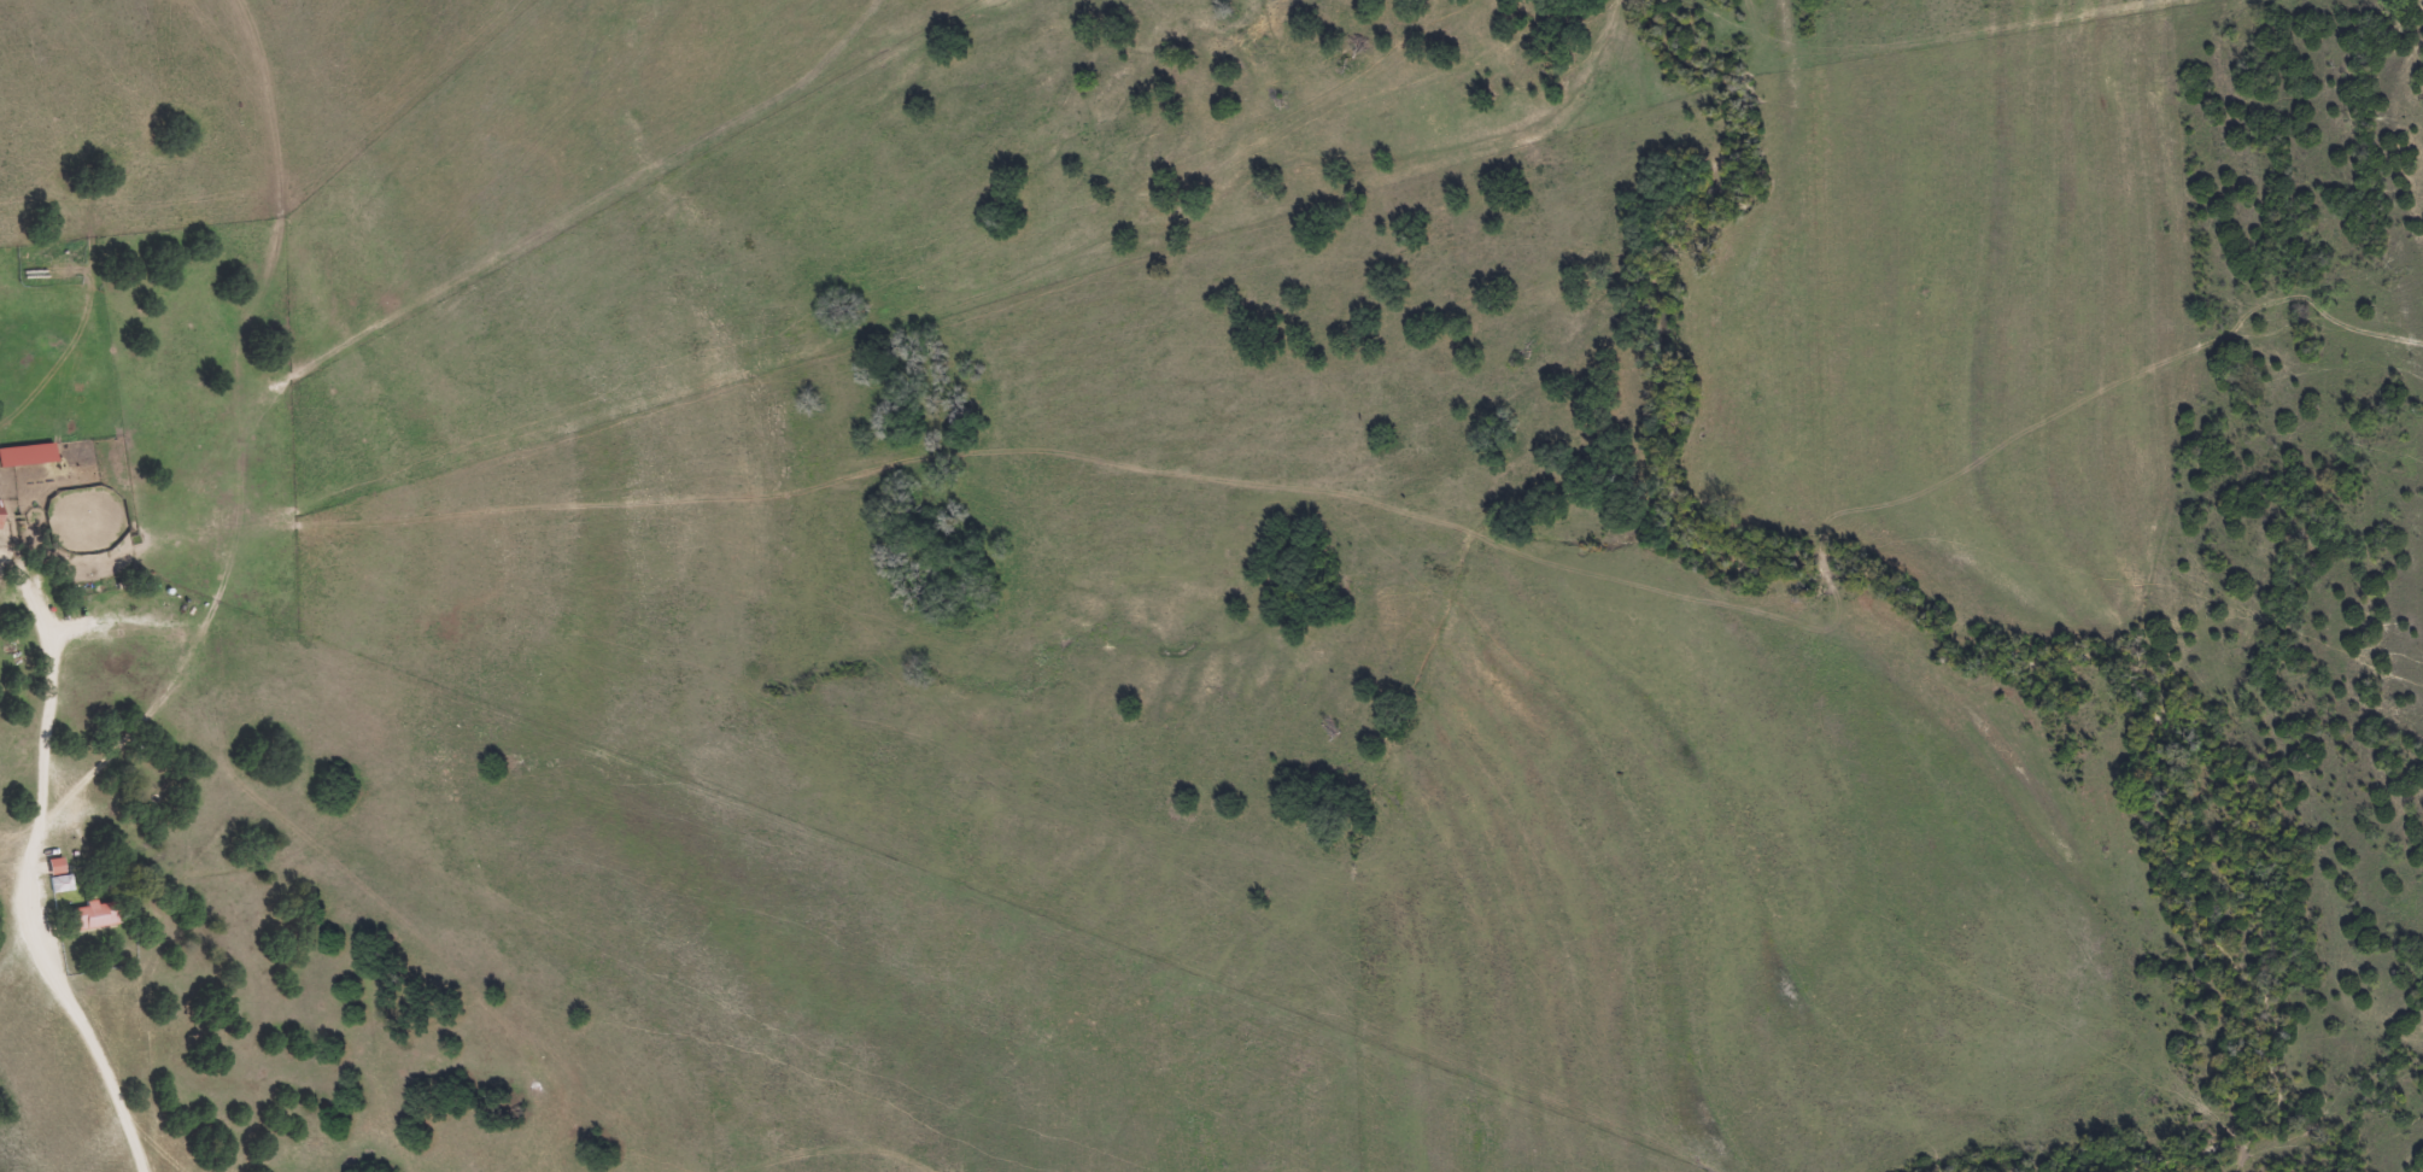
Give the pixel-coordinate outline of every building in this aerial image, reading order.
[(54,463),(53,443),(0,445),(0,465),(54,463)] [(71,871),(65,872),(63,857),(49,858),(52,891),(73,889),(71,871)] [(117,924),(115,900),(73,904),(76,928),(117,924)]
